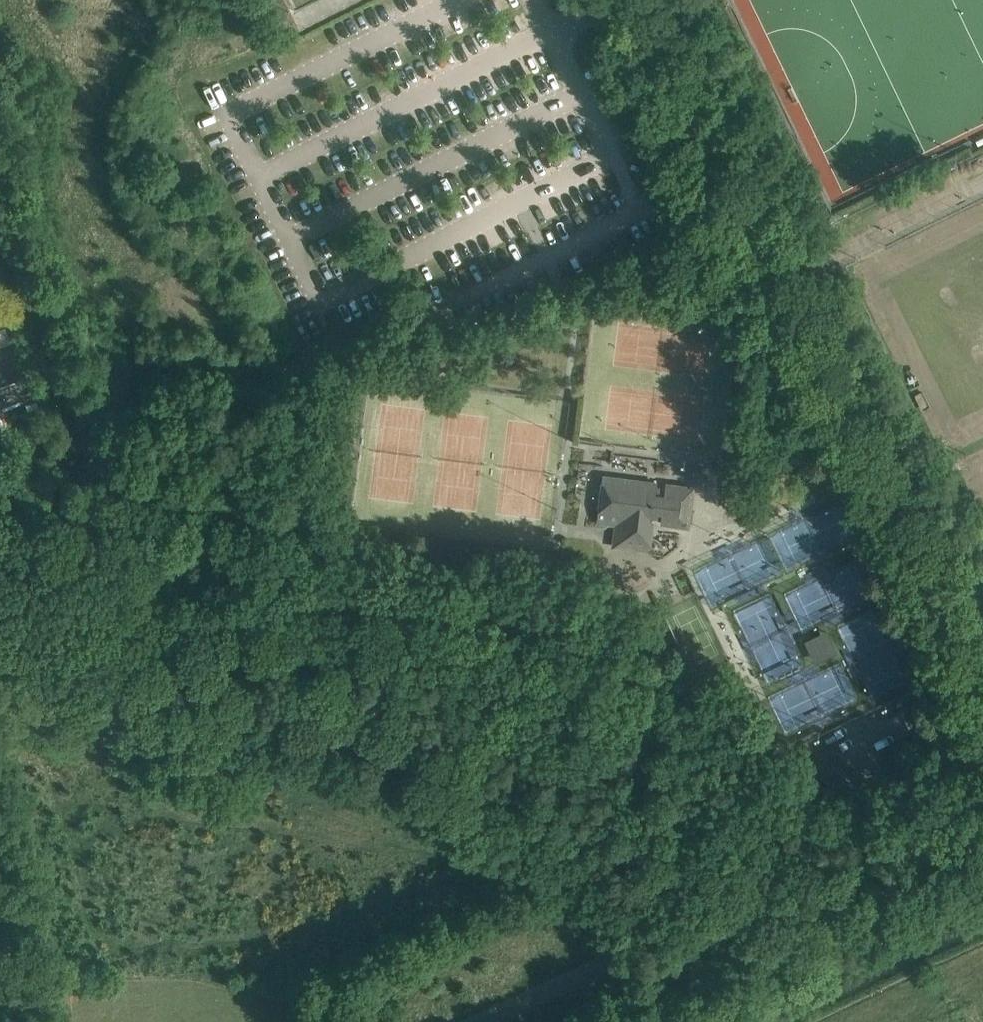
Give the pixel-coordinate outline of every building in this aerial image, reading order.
[(5,326),(0,328),(0,344),(11,341),(5,326)] [(661,517),(661,522),(688,526),(693,487),(665,484),(665,488),(657,487),(657,483),(603,476),(598,522),(616,524),(614,546),(649,550),(653,516),(661,517)] [(903,709),(887,717),(896,735),(913,728),(910,722),(917,719),(933,711),(920,685),(902,694),(901,694),(897,697),(903,709)]
